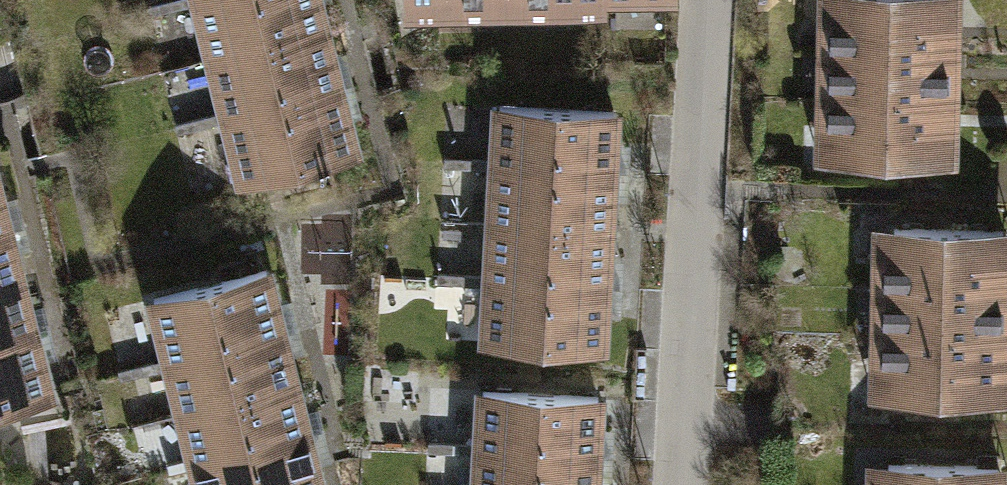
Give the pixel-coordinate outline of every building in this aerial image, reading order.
[(215,57),(335,27),(328,0),(201,0),(215,57)] [(410,9),(610,10),(611,1),(611,0),(410,0),(410,9)] [(960,0),(832,0),(831,48),(959,51),(960,0)] [(215,57),(230,116),(350,86),(335,27),(215,57)] [(957,109),(959,51),(831,48),(829,106),(957,109)] [(230,116),(247,184),(367,154),(350,86),(230,116)] [(496,106),(494,166),(617,172),(620,112),(496,106)] [(956,167),(957,109),(829,106),(828,164),(956,167)] [(15,221),(0,163),(0,225),(15,221)] [(494,166),(491,227),(614,233),(617,172),(494,166)] [(30,280),(15,221),(0,225),(0,287),(30,280)] [(886,226),(885,284),(1006,287),(1006,229),(886,226)] [(491,227),(488,287),(611,293),(614,233),(491,227)] [(153,296),(168,355),(287,325),(272,266),(153,296)] [(45,339),(30,280),(0,287),(0,350),(45,339)] [(885,284),(884,342),(1006,345),(1006,287),(885,284)] [(488,287),(485,348),(608,354),(611,293),(488,287)] [(168,355),(183,414),(302,383),(287,325),(168,355)] [(59,397),(45,339),(0,350),(0,412),(59,397)] [(884,342),(883,401),(1006,403),(1006,345),(884,342)] [(183,414),(198,472),(317,442),(302,383),(183,414)] [(483,386),(480,447),(603,453),(606,392),(483,386)] [(201,484),(328,484),(317,442),(198,472),(201,484)] [(478,484),(601,484),(603,453),(480,447),(478,484)] [(1006,470),(1006,464),(879,461),(879,484),(1006,484),(1006,470)]
